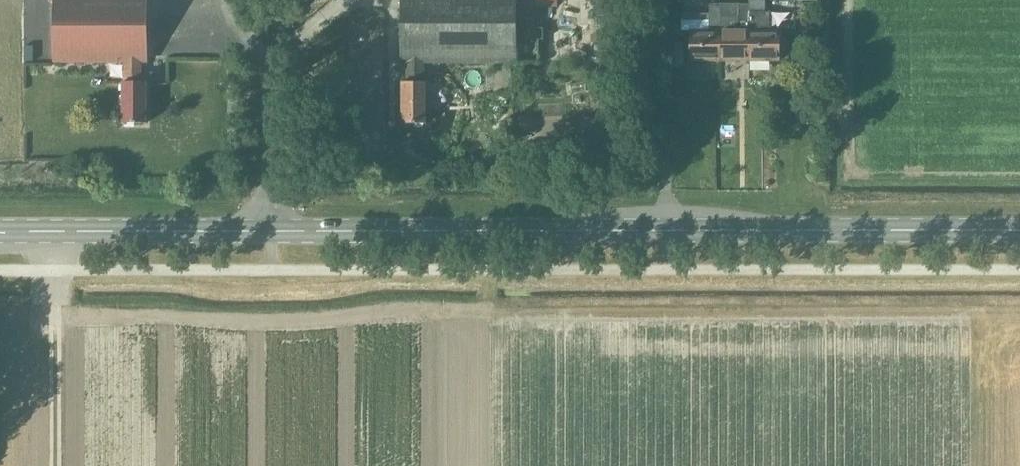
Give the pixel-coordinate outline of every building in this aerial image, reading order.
[(142,62),(146,62),(146,0),(53,0),(53,62),(124,62),(124,82),(123,82),(123,123),(146,123),(146,82),(142,82),(142,62)] [(515,0),(402,0),(402,63),(406,63),(424,63),(515,63),(515,0)] [(689,61),(719,61),(719,17),(720,17),(720,4),(708,4),(708,31),(689,31),(689,61)] [(719,17),(719,61),(748,61),(748,13),(749,13),(749,4),(737,4),(737,18),(720,17),(719,17)] [(748,13),(748,61),(778,61),(778,31),(768,31),(768,13),(749,13),(748,13)] [(161,66),(179,66),(179,45),(162,45),(161,66)] [(402,82),(402,124),(425,124),(425,82),(424,82),(424,63),(406,63),(406,82),(402,82)]
